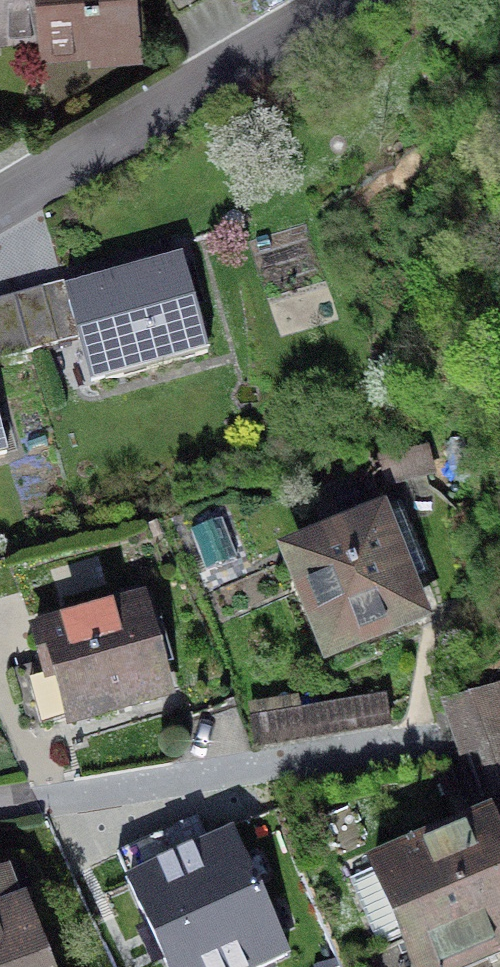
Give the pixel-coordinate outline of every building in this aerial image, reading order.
[(38,51),(34,0),(0,0),(0,54),(38,51)] [(38,51),(40,71),(142,62),(136,0),(34,0),(38,51)] [(70,303),(48,309),(58,345),(93,335),(106,381),(207,353),(181,261),(67,293),(70,303)] [(43,290),(15,298),(31,352),(58,345),(48,309),(43,290)] [(15,298),(0,302),(0,351),(2,360),(31,352),(15,298)] [(237,501),(202,516),(219,555),(253,540),(237,501)] [(393,516),(276,563),(323,679),(440,632),(393,516)] [(136,605),(23,639),(54,740),(166,707),(136,605)] [(452,708),(467,753),(499,743),(499,712),(494,694),(452,708)] [(203,815),(84,858),(124,966),(344,966),(283,802),(208,829),(203,815)] [(351,880),(377,941),(400,932),(415,966),(467,966),(499,953),(499,848),(489,822),(351,880)] [(0,880),(0,966),(50,966),(17,874),(0,880)]
